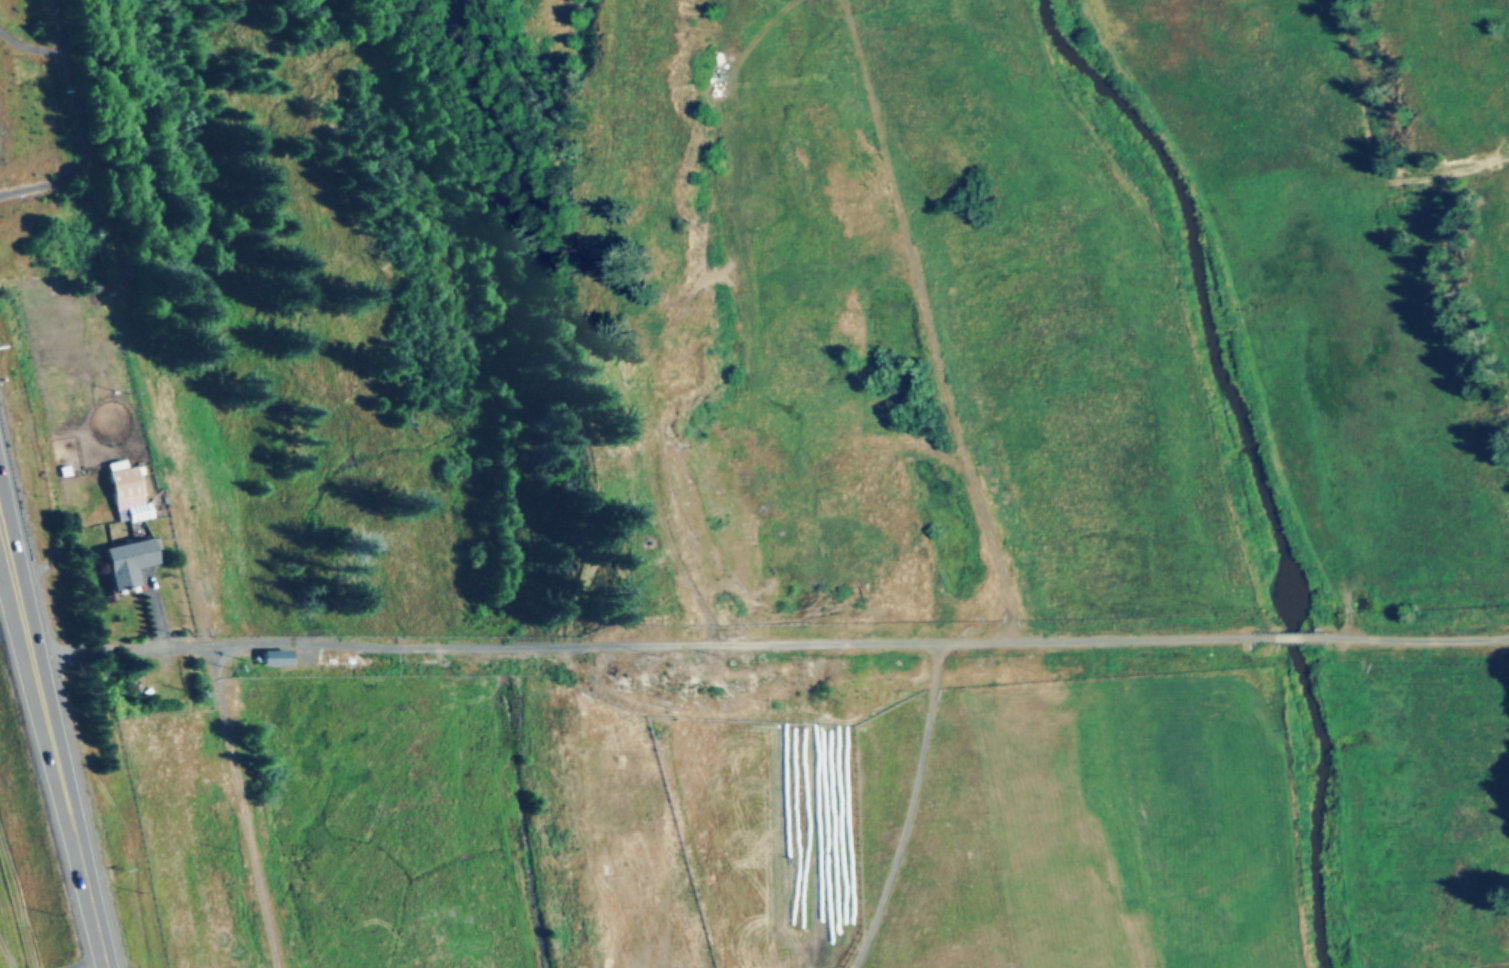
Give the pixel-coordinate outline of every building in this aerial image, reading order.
[(114,500),(142,495),(137,468),(109,473),(114,500)] [(129,508),(132,524),(155,519),(152,504),(129,508)] [(155,564),(149,540),(103,550),(113,592),(138,587),(134,569),(155,564)]
